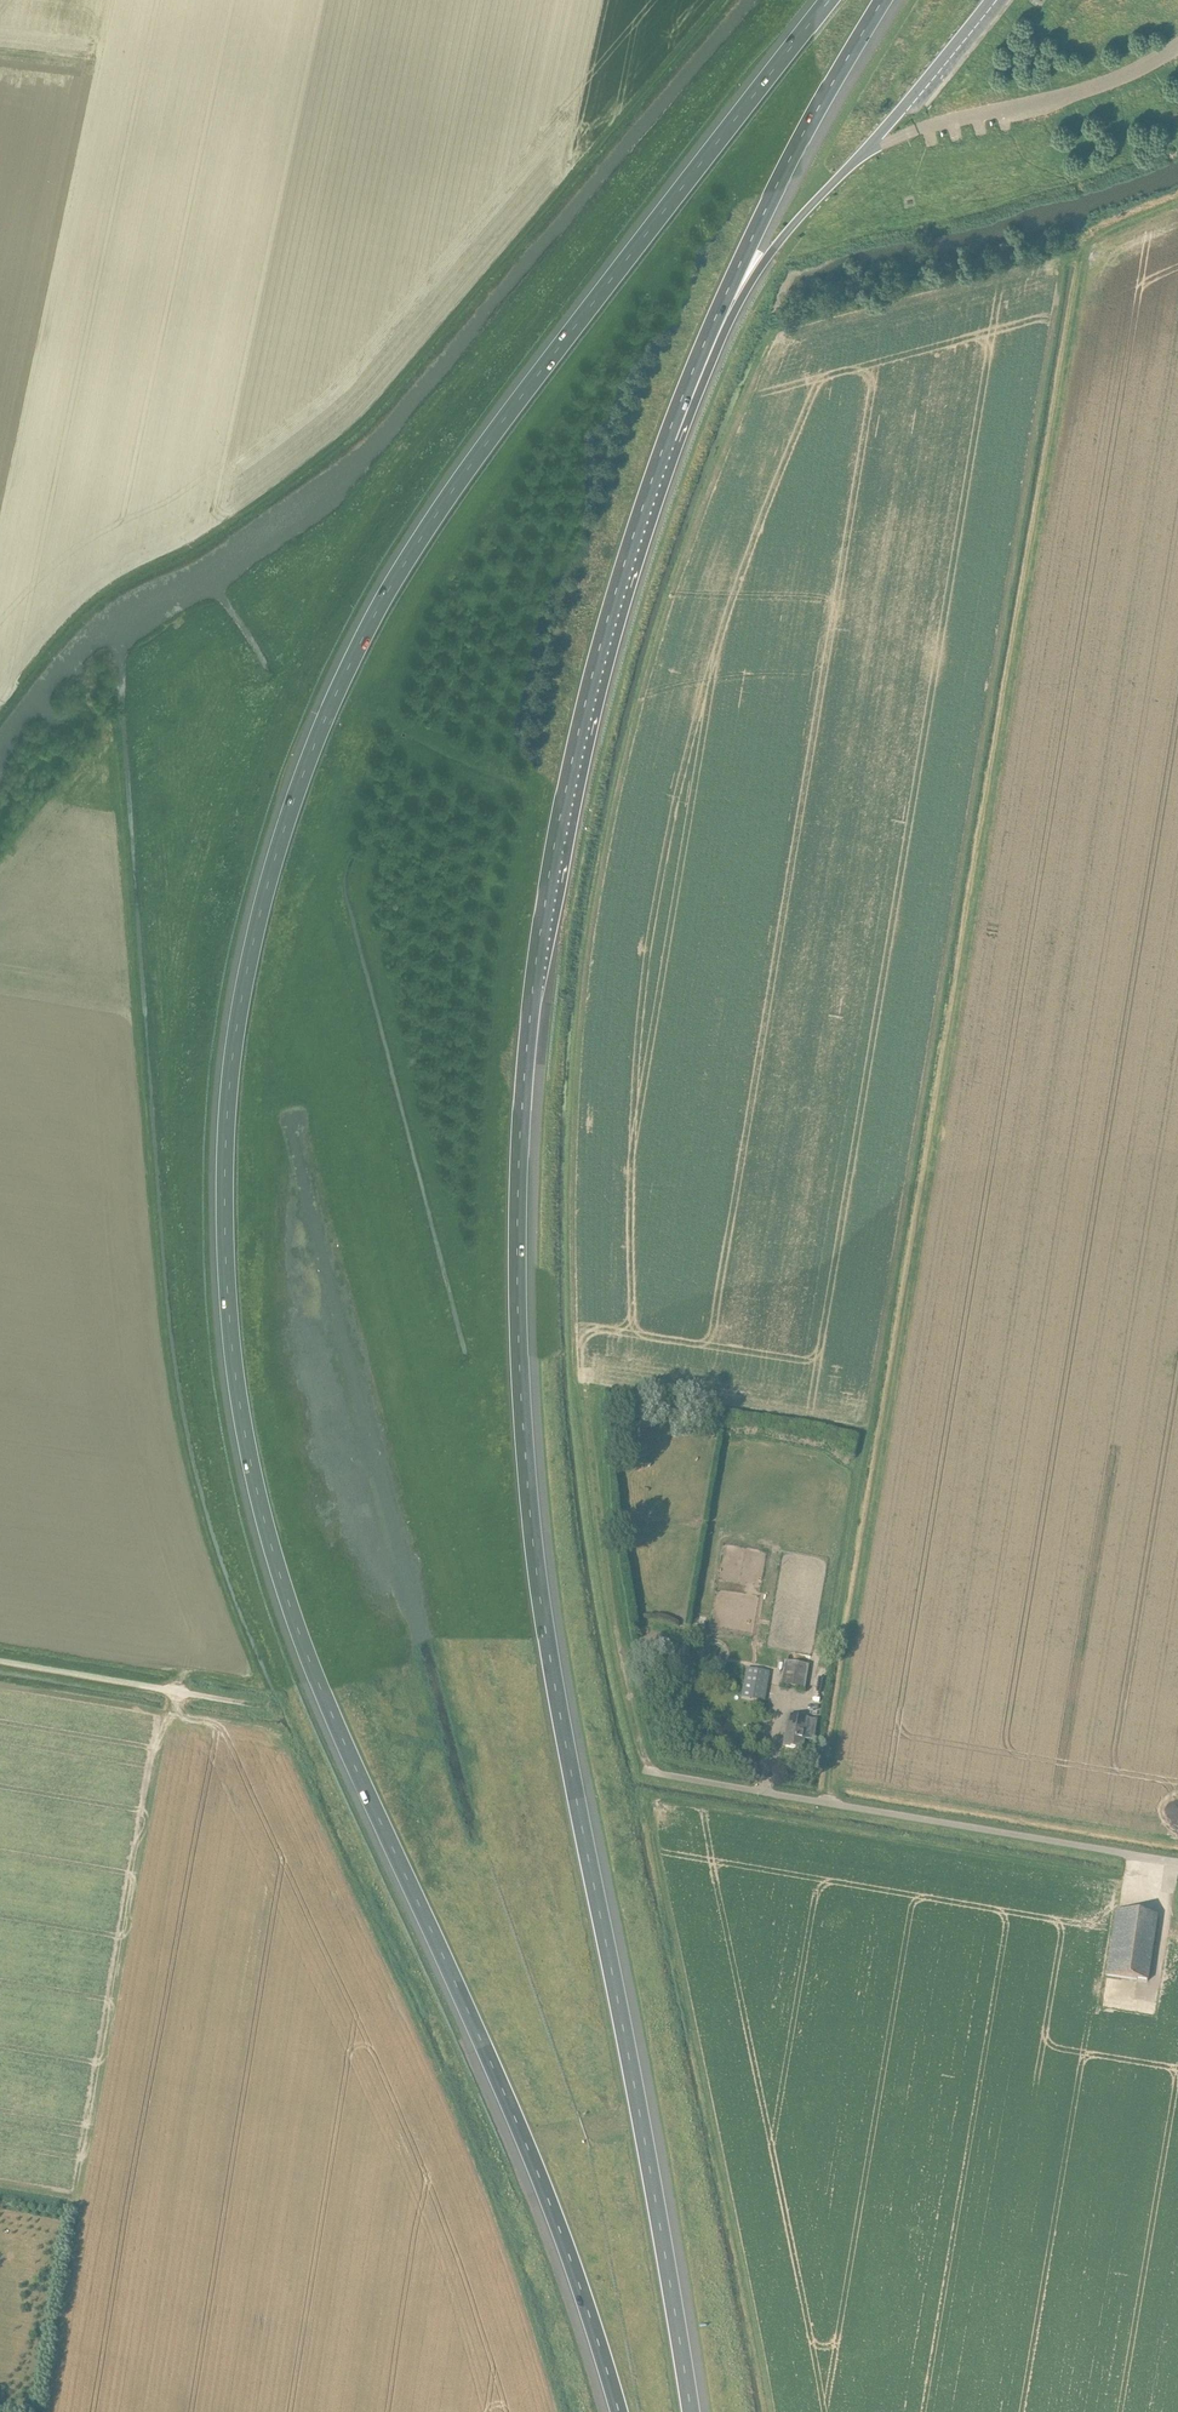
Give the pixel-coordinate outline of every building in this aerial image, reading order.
[(690,1647),(683,1646),(681,1657),(688,1658),(690,1647)] [(810,1666),(785,1661),(780,1686),(805,1690),(810,1666)] [(746,1668),(741,1697),(749,1699),(752,1684),(767,1687),(769,1672),(746,1668)] [(809,1718),(789,1715),(784,1747),(803,1750),(805,1740),(814,1742),(818,1721),(808,1719),(809,1718)] [(1147,1983),(1158,1918),(1117,1911),(1106,1976),(1147,1983)]
